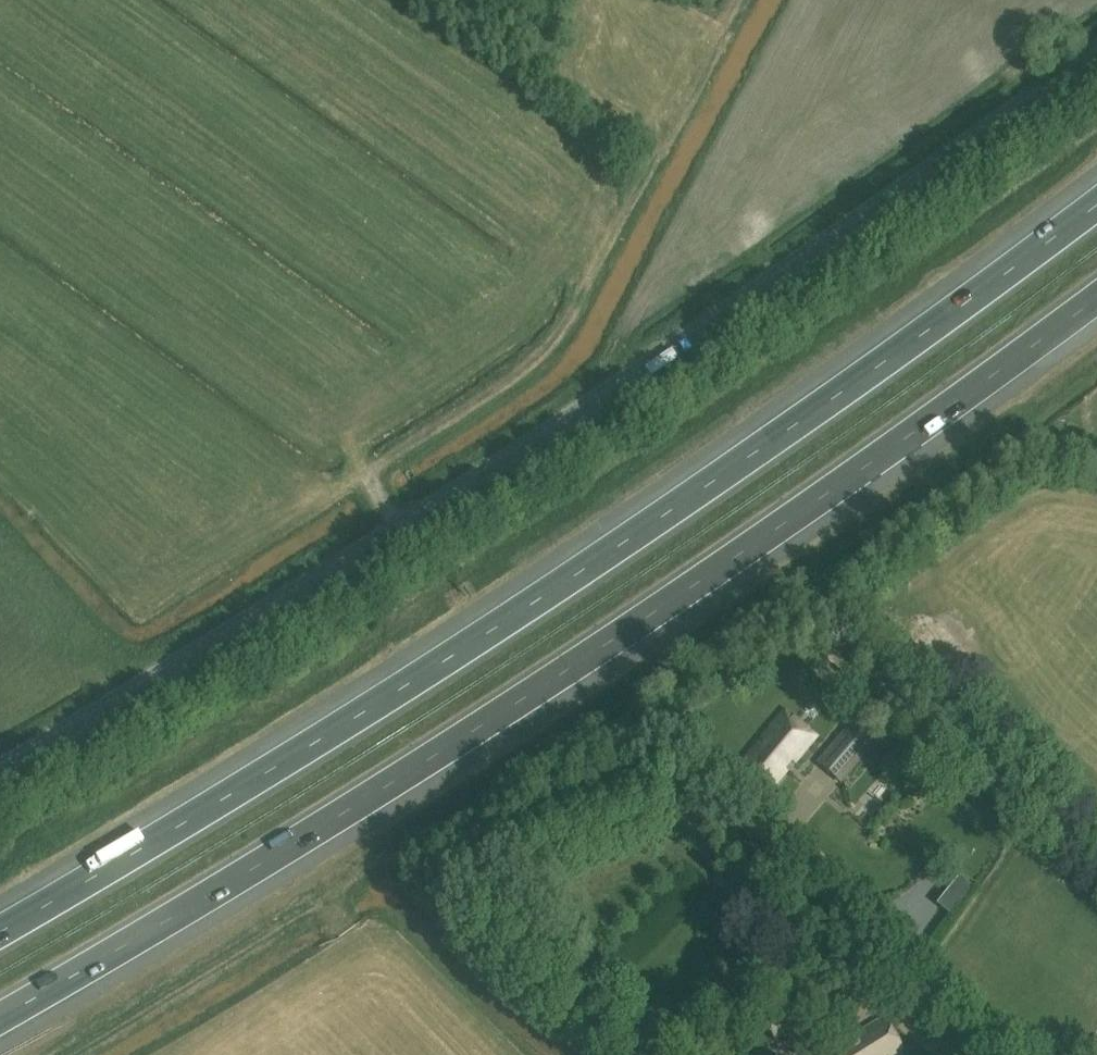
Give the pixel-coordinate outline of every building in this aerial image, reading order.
[(784,711),(743,762),(774,787),(816,737),(784,711)] [(873,747),(848,725),(816,763),(840,785),(873,747)] [(887,787),(869,794),(876,812),(894,805),(887,787)] [(783,1005),(759,1021),(775,1043),(799,1027),(783,1005)] [(906,1051),(883,1016),(822,1054),(900,1054),(906,1051)]
